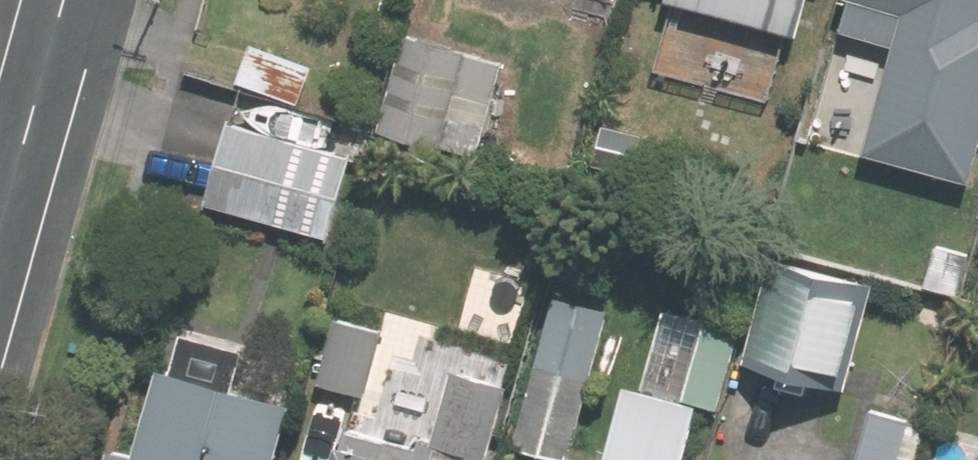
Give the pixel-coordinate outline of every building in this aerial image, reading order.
[(653,6),(788,42),(799,0),(654,0),(653,6)] [(827,37),(885,52),(856,159),(965,188),(977,139),(977,27),(973,26),(977,8),(977,0),(837,0),(827,37)] [(511,57),(419,32),(392,130),(484,155),(511,57)] [(322,57),(261,40),(250,83),(310,100),(322,57)] [(376,140),(241,103),(217,193),(352,229),(376,140)] [(892,276),(787,247),(756,358),(861,387),(892,276)] [(623,302),(569,287),(527,438),(581,453),(623,302)] [(754,321),(695,305),(672,386),(732,403),(754,321)] [(394,329),(347,316),(329,382),(376,395),(394,329)] [(120,438),(114,459),(294,459),(312,396),(245,377),(255,340),(200,325),(190,362),(179,359),(155,447),(120,438)] [(520,374),(459,357),(436,442),(360,421),(349,459),(496,459),(520,374)] [(883,403),(867,459),(928,459),(940,418),(883,403)]
